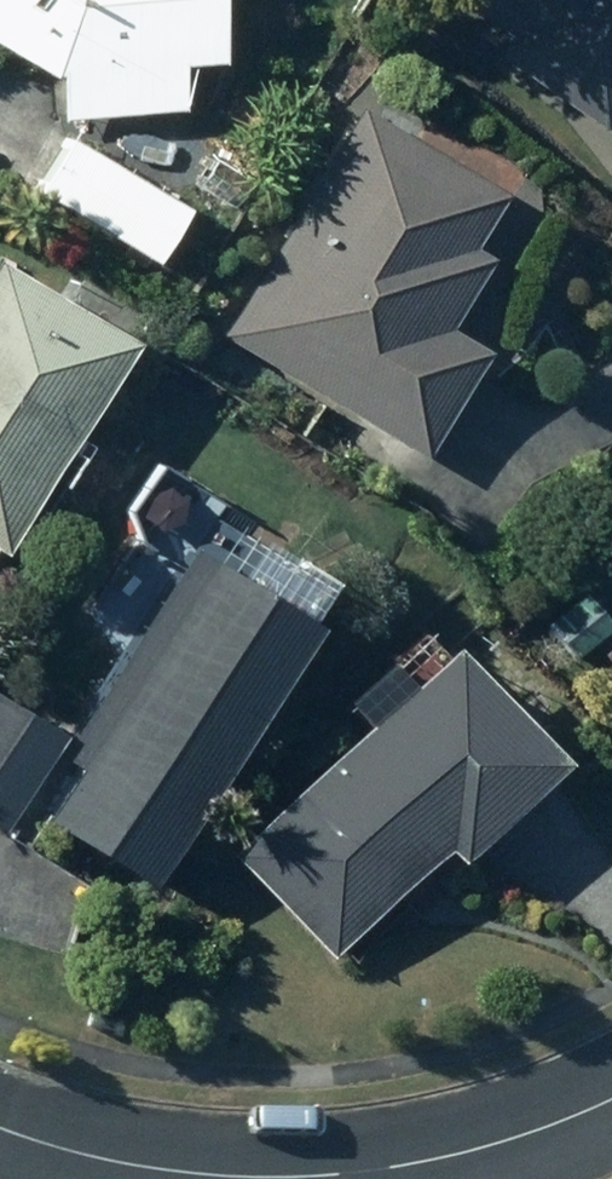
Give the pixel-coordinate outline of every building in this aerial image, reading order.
[(62,80),(65,120),(184,109),(180,66),(219,62),(213,0),(0,0),(0,45),(62,80)] [(465,7),(508,39),(498,53),(602,131),(609,122),(611,124),(611,0),(470,0),(465,7)] [(224,337),(424,459),(488,355),(450,331),(492,262),(471,249),(503,196),(362,110),(224,337)] [(68,138),(35,193),(155,265),(187,210),(68,138)] [(133,345),(0,266),(0,552),(5,555),(49,481),(64,490),(89,449),(76,441),(133,345)] [(183,551),(121,648),(125,650),(58,755),(79,768),(45,822),(149,888),(238,748),(249,755),(269,724),(258,717),(315,629),(305,623),(333,581),(292,554),(284,566),(209,518),(187,554),(183,551)] [(582,595),(546,626),(574,658),(610,627),(582,595)] [(611,666),(611,645),(602,654),(611,666)] [(343,704),(365,727),(232,854),(331,959),(446,849),(459,863),(562,765),(450,647),(409,685),(387,662),(343,704)] [(6,832),(62,736),(0,700),(0,828),(6,832)]
